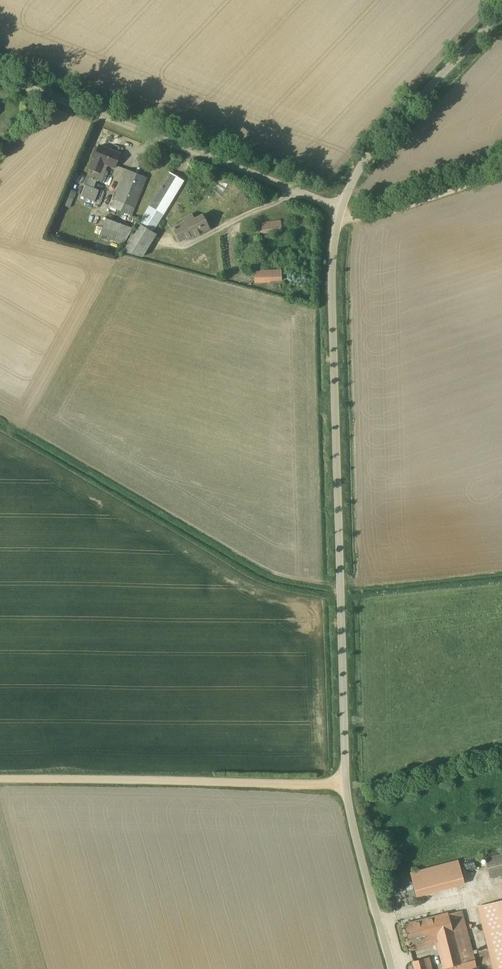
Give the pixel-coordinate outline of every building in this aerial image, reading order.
[(86,176),(96,180),(103,183),(108,171),(105,170),(107,164),(115,167),(120,154),(110,150),(110,151),(99,146),(94,159),(91,168),(90,167),(86,176)] [(147,178),(127,170),(112,207),(132,215),(147,178)] [(184,180),(170,172),(150,206),(164,214),(184,180)] [(93,188),(96,180),(86,176),(85,179),(87,180),(81,196),(94,201),(99,190),(93,188)] [(70,208),(73,200),(76,192),(69,189),(66,197),(63,205),(70,208)] [(139,223),(139,224),(153,232),(164,214),(150,206),(139,223)] [(204,213),(173,229),(180,241),(210,225),(204,213)] [(123,243),(129,226),(105,217),(98,234),(123,243)] [(281,221),(262,223),(263,233),(282,230),(281,221)] [(122,249),(139,259),(154,233),(137,223),(122,249)] [(281,270),(255,271),(255,280),(281,280),(281,270)] [(501,873),(501,853),(485,857),(490,876),(501,873)] [(413,895),(462,885),(457,859),(408,869),(413,895)] [(478,906),(494,968),(501,968),(501,899),(478,906)] [(438,942),(445,968),(476,968),(477,968),(462,910),(404,925),(410,950),(433,944),(432,944),(438,942)] [(413,961),(415,968),(426,968),(424,958),(413,961)]
